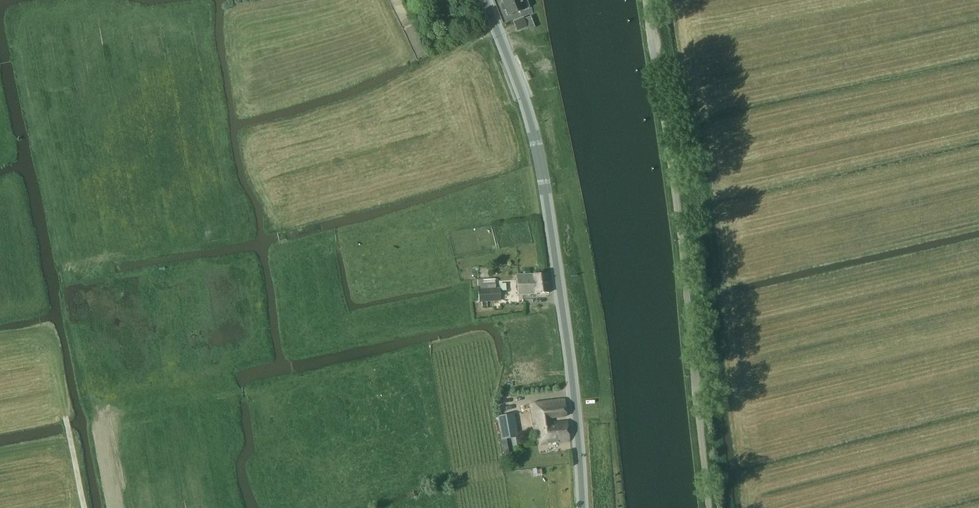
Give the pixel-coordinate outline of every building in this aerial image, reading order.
[(508,16),(525,10),(525,9),(529,7),(526,0),(502,0),(508,16)] [(535,28),(531,17),(525,19),(529,30),(535,28)] [(523,19),(514,22),(517,30),(527,27),(523,19)] [(547,275),(546,275),(532,275),(516,275),(518,296),(535,294),(550,293),(547,275)] [(477,280),(478,290),(495,289),(495,288),(495,280),(477,280)] [(495,289),(478,290),(479,303),(501,302),(500,288),(495,288),(495,289)] [(536,425),(551,423),(550,419),(567,417),(565,399),(556,400),(533,403),(532,403),(536,425)] [(515,415),(497,417),(501,441),(518,438),(515,415)] [(567,421),(551,423),(536,425),(540,446),(570,443),(567,421)] [(518,438),(512,439),(514,450),(520,449),(518,438)] [(507,440),(501,441),(504,458),(509,457),(507,440)]
